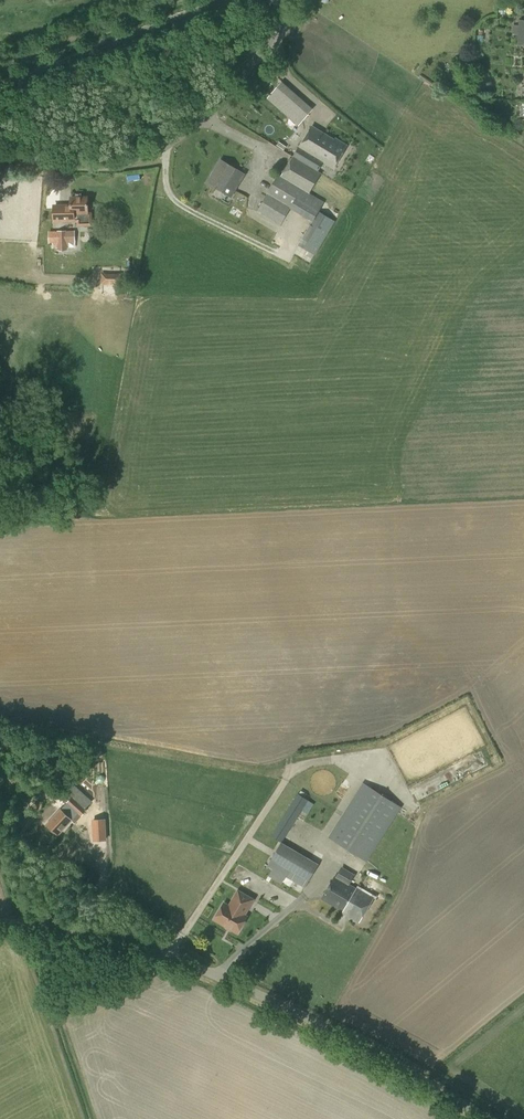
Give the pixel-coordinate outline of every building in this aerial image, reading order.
[(298,125),(313,109),(282,82),(268,99),(298,125)] [(294,156),(318,171),(323,162),(334,168),(347,146),(335,139),(334,140),(311,126),(299,146),(294,156)] [(318,172),(318,171),(294,156),(293,157),(281,176),(278,174),(268,194),(267,193),(257,211),(280,226),(290,208),(312,221),(298,245),(315,254),(335,221),(319,211),(325,202),(310,193),(322,174),(318,172)] [(237,190),(244,178),(235,173),(237,170),(220,160),(207,183),(224,192),(228,185),(237,190)] [(88,214),(88,198),(71,198),(71,209),(62,209),(62,207),(61,207),(61,221),(77,220),(77,226),(91,226),(91,214),(88,214)] [(75,248),(74,230),(50,231),(50,243),(54,243),(55,248),(75,248)] [(81,816),(87,810),(85,808),(92,801),(72,782),(60,795),(67,802),(47,824),(58,835),(78,813),(81,816)] [(366,861),(401,807),(363,782),(328,837),(366,861)] [(282,842),(308,800),(298,793),(271,835),(282,842)] [(305,887),(319,864),(281,842),(267,865),(305,887)] [(349,884),(355,874),(343,867),(334,883),(334,882),(322,900),(343,913),(343,912),(359,922),(373,898),(349,884)] [(243,914),(252,899),(238,890),(229,906),(224,902),(214,918),(237,932),(247,916),(243,914)]
